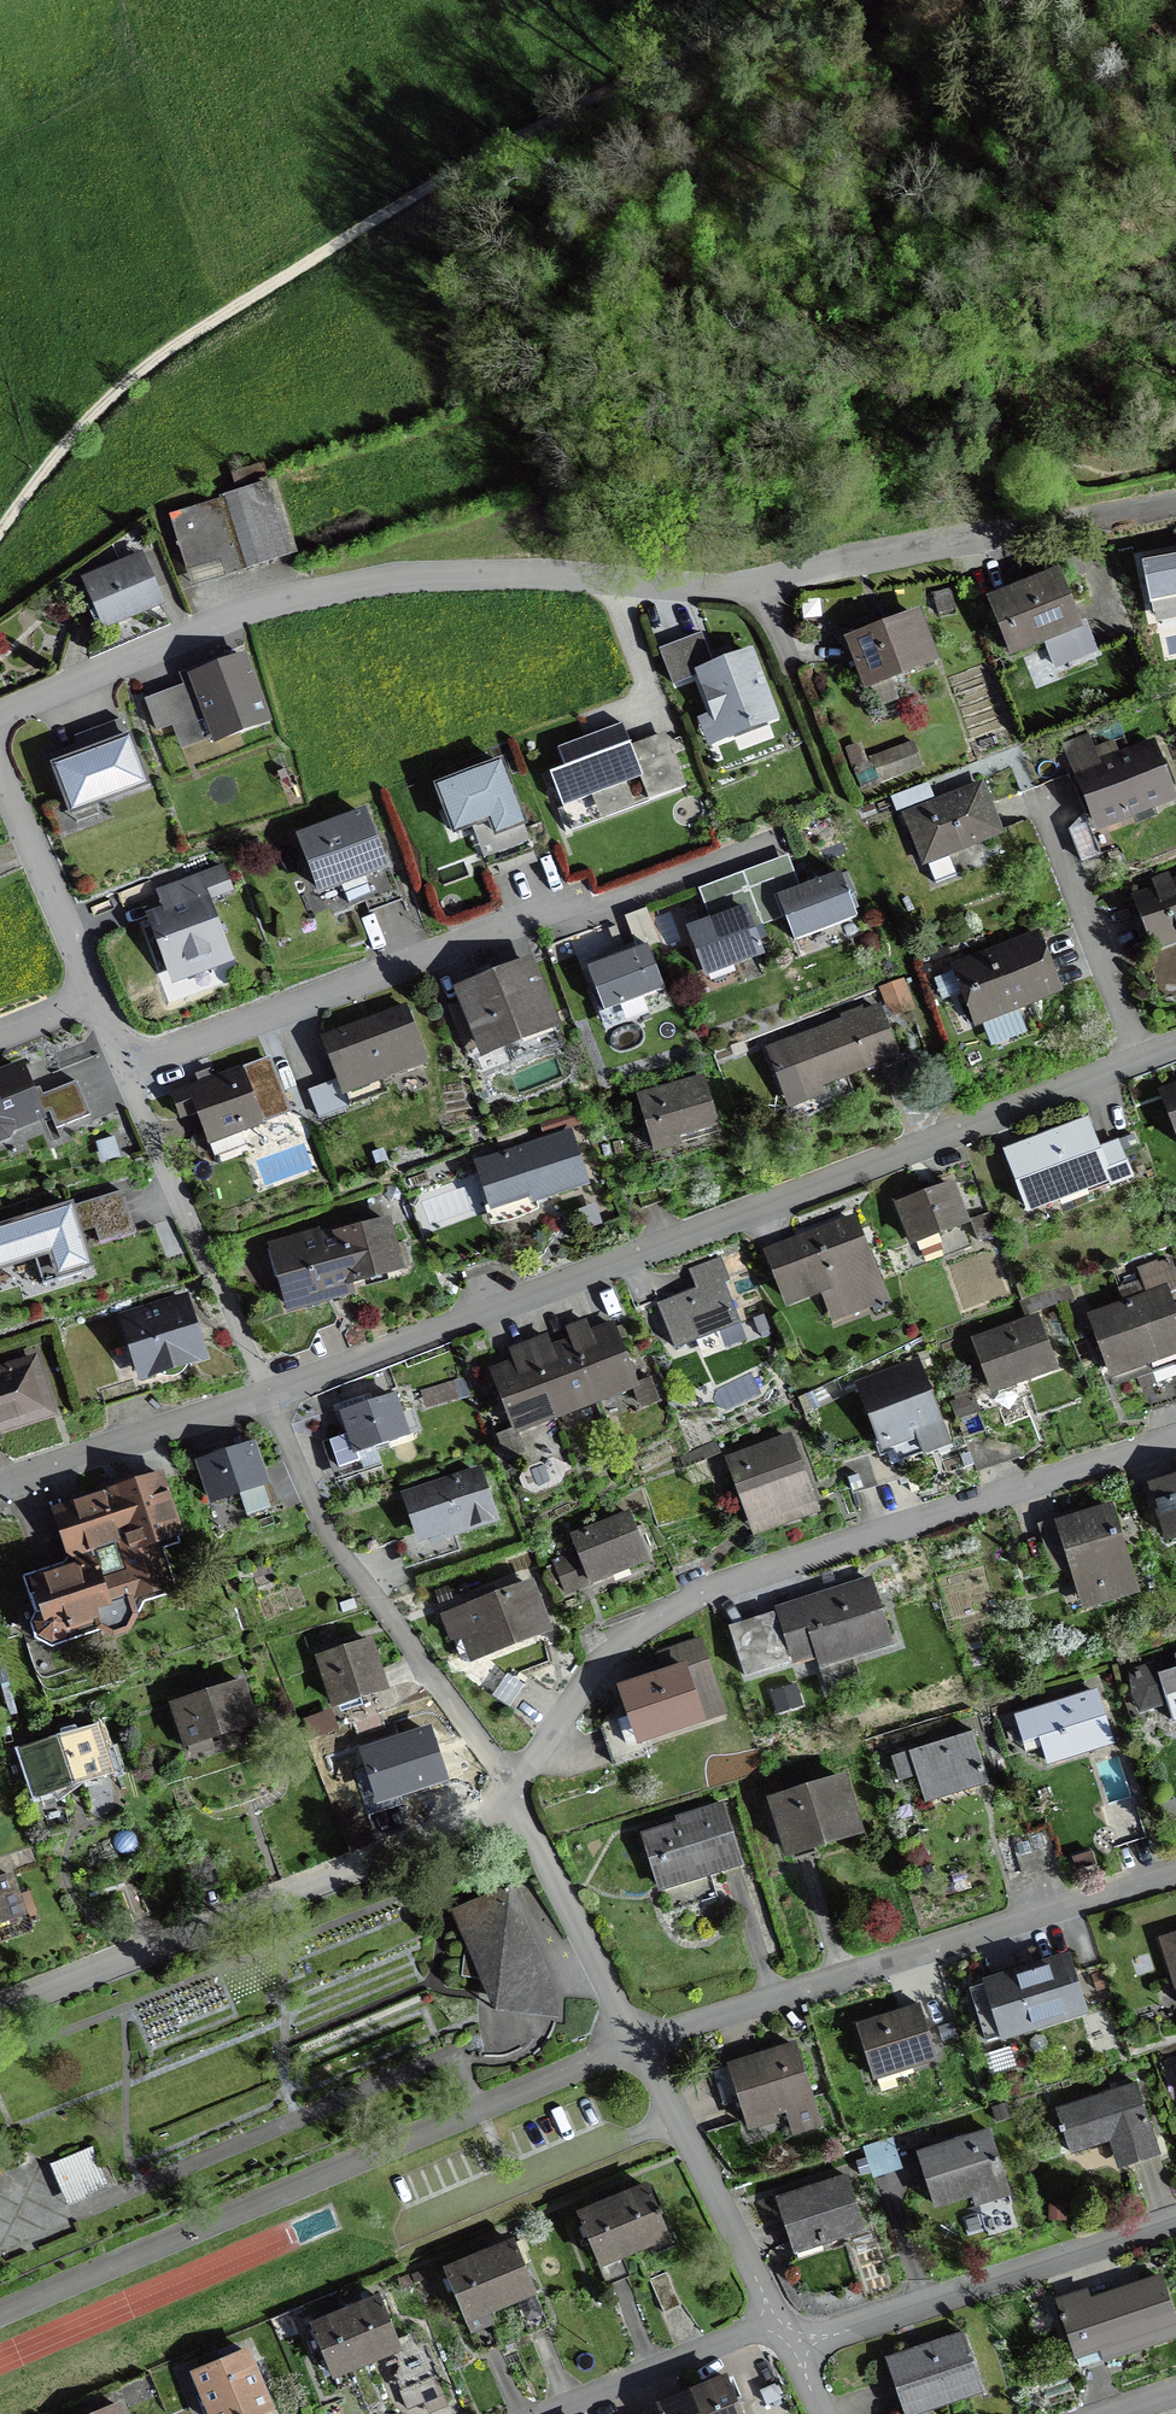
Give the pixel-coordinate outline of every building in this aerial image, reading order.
[(233,473),(237,485),(253,480),(266,476),(262,464),(233,473)] [(231,564),(233,571),(288,554),(288,552),(283,554),(262,487),(267,485),(266,483),(224,496),(225,499),(197,508),(200,515),(174,523),(188,569),(223,558),(226,557),(227,560),(229,559),(231,564)] [(142,551),(80,578),(102,631),(165,605),(142,551)] [(1059,570),(986,599),(1011,661),(1045,648),(1055,672),(1099,654),(1086,621),(1080,623),(1059,570)] [(919,610),(843,639),(864,692),(940,663),(919,610)] [(780,721),(753,649),(714,664),(702,633),(659,649),(674,689),(697,680),(710,714),(697,719),(708,748),(780,721)] [(214,747),(273,725),(245,653),(193,673),(186,676),(204,722),(214,747)] [(199,724),(204,722),(186,676),(193,673),(192,669),(179,674),(183,685),(144,700),(157,733),(172,727),(181,751),(206,742),(199,724)] [(80,754),(50,765),(70,817),(150,788),(131,735),(125,737),(119,720),(74,737),(80,754)] [(549,773),(571,831),(686,788),(665,732),(631,745),(623,724),(557,748),(565,768),(549,773)] [(1062,744),(1095,832),(1175,802),(1175,794),(1155,739),(1119,752),(1114,740),(1095,747),(1090,733),(1062,744)] [(923,770),(913,742),(869,757),(879,785),(923,770)] [(853,768),(868,763),(862,743),(846,749),(853,768)] [(502,760),(433,787),(453,838),(488,825),(494,841),(528,828),(502,760)] [(983,781),(901,813),(922,867),(1004,835),(983,781)] [(935,799),(928,782),(890,797),(896,813),(935,799)] [(366,809),(295,836),(318,897),(389,869),(366,809)] [(778,897),(801,888),(788,855),(743,872),(763,926),(785,918),(778,897)] [(162,908),(145,915),(172,985),(234,962),(210,900),(234,891),(224,865),(155,890),(162,908)] [(763,926),(743,872),(698,889),(709,920),(746,906),(764,953),(772,950),(763,926)] [(1152,952),(1155,951),(1159,963),(1175,957),(1175,878),(1171,879),(1169,873),(1151,880),(1154,887),(1131,896),(1152,952)] [(801,888),(778,897),(785,918),(795,943),(858,919),(841,874),(801,888)] [(709,920),(686,929),(705,979),(765,957),(764,953),(746,906),(709,920)] [(1038,931),(950,964),(974,1028),(1063,994),(1038,931)] [(648,946),(587,969),(605,1014),(666,991),(648,946)] [(533,957),(452,989),(458,1003),(447,1007),(466,1053),(476,1049),(481,1061),(562,1029),(533,957)] [(916,1010),(904,978),(879,987),(891,1020),(916,1010)] [(406,1004),(319,1037),(336,1080),(308,1091),(319,1120),(350,1108),(346,1096),(429,1065),(406,1004)] [(765,1048),(788,1110),(826,1096),(823,1088),(901,1059),(881,1005),(863,1011),(862,1007),(840,1016),(841,1019),(765,1048)] [(197,1083),(169,1094),(180,1122),(196,1117),(208,1147),(210,1146),(214,1157),(246,1145),(241,1134),(266,1125),(272,1143),(294,1134),(287,1117),(293,1114),(272,1057),(243,1068),(242,1066),(213,1077),(210,1069),(194,1075),(197,1083)] [(0,1079),(0,1141),(46,1124),(25,1069),(0,1079)] [(704,1076),(637,1095),(654,1157),(683,1148),(680,1139),(719,1128),(704,1076)] [(1157,1090),(1175,1140),(1175,1083),(1157,1090)] [(538,1119),(544,1137),(584,1125),(578,1107),(538,1119)] [(1089,1117),(1002,1151),(1027,1215),(1060,1202),(1062,1208),(1090,1197),(1088,1193),(1109,1185),(1111,1190),(1134,1180),(1123,1151),(1137,1146),(1133,1135),(1101,1147),(1089,1117)] [(572,1130),(473,1162),(490,1214),(529,1201),(531,1206),(590,1187),(572,1130)] [(954,1182),(894,1205),(911,1249),(971,1226),(969,1220),(954,1182)] [(121,1192),(72,1208),(80,1232),(96,1228),(100,1239),(132,1228),(121,1192)] [(0,1231),(0,1272),(52,1255),(60,1279),(92,1269),(80,1232),(72,1208),(0,1231)] [(998,1236),(989,1212),(969,1220),(971,1226),(978,1244),(998,1236)] [(856,1214),(763,1249),(785,1309),(821,1296),(831,1323),(889,1301),(856,1214)] [(390,1218),(333,1234),(348,1290),(354,1288),(406,1274),(404,1270),(411,1268),(404,1242),(397,1244),(390,1218)] [(266,1243),(286,1316),(356,1297),(354,1288),(348,1290),(333,1234),(330,1225),(266,1243)] [(696,1288),(656,1303),(675,1352),(697,1343),(700,1352),(723,1343),(726,1349),(748,1340),(725,1284),(730,1282),(720,1256),(688,1269),(696,1288)] [(1122,1302),(1086,1315),(1096,1343),(1109,1381),(1115,1380),(1116,1384),(1145,1374),(1143,1370),(1152,1367),(1154,1372),(1175,1364),(1175,1304),(1175,1305),(1171,1293),(1175,1292),(1175,1270),(1171,1257),(1137,1269),(1141,1281),(1117,1289),(1122,1302)] [(187,1301),(120,1320),(137,1378),(204,1358),(187,1301)] [(1038,1314),(970,1339),(991,1397),(1059,1372),(1038,1314)] [(590,1330),(586,1321),(566,1328),(569,1338),(561,1342),(551,1345),(547,1335),(508,1349),(512,1360),(505,1363),(488,1369),(511,1430),(496,1436),(506,1462),(527,1455),(520,1436),(635,1394),(641,1409),(661,1402),(651,1377),(637,1382),(614,1321),(602,1326),(590,1330)] [(919,1359),(854,1383),(881,1455),(917,1441),(923,1458),(951,1447),(919,1359)] [(0,1371),(0,1435),(54,1420),(37,1361),(0,1371)] [(471,1397),(464,1377),(420,1391),(426,1411),(471,1397)] [(390,1395),(338,1412),(353,1459),(405,1442),(390,1395)] [(975,1411),(970,1396),(948,1404),(953,1419),(975,1411)] [(788,1437),(727,1459),(753,1534),(815,1513),(788,1437)] [(257,1446),(201,1465),(216,1510),(272,1491),(257,1446)] [(707,1449),(675,1463),(681,1476),(712,1462),(707,1449)] [(164,1471),(53,1508),(72,1565),(29,1580),(43,1621),(35,1624),(45,1655),(102,1636),(118,1646),(138,1640),(144,1625),(139,1610),(177,1597),(164,1557),(190,1548),(164,1471)] [(1147,1485),(1166,1546),(1175,1543),(1175,1476),(1147,1485)] [(477,1477),(400,1502),(415,1548),(492,1523),(477,1477)] [(1113,1506),(1038,1526),(1052,1576),(1070,1571),(1081,1612),(1138,1597),(1113,1506)] [(552,1568),(563,1596),(647,1563),(627,1514),(569,1537),(577,1559),(552,1568)] [(530,1581),(447,1612),(467,1665),(550,1635),(530,1581)] [(868,1584),(774,1612),(789,1662),(814,1655),(816,1664),(886,1643),(868,1584)] [(662,1670),(619,1684),(637,1741),(721,1715),(698,1642),(657,1655),(662,1670)] [(369,1643),(316,1658),(330,1705),(382,1690),(369,1643)] [(1123,1672),(1134,1710),(1161,1702),(1165,1718),(1175,1715),(1175,1664),(1155,1670),(1153,1664),(1123,1672)] [(240,1683),(169,1706),(182,1747),(253,1725),(240,1683)] [(1090,1690),(1012,1713),(1020,1742),(1036,1737),(1043,1761),(1106,1742),(1090,1690)] [(93,1728),(20,1751),(35,1797),(108,1774),(93,1728)] [(965,1729),(887,1753),(895,1781),(911,1777),(918,1801),(981,1782),(965,1729)] [(839,1772),(759,1795),(776,1855),(856,1831),(839,1772)] [(634,1834),(653,1891),(735,1864),(714,1803),(672,1816),(673,1820),(634,1834)] [(0,1882),(0,1921),(19,1915),(7,1879),(0,1882)] [(481,1970),(533,1946),(505,1889),(454,1914),(481,1970)] [(1157,1938),(1175,1993),(1175,1932),(1157,1938)] [(553,1987),(533,1946),(481,1970),(498,2011),(557,2017),(557,2010),(553,1987)] [(1059,1960),(986,1984),(1001,2033),(1075,2009),(1059,1960)] [(912,2007),(852,2026),(868,2076),(928,2056),(912,2007)] [(788,2043),(722,2063),(740,2122),(779,2110),(786,2131),(813,2123),(788,2043)] [(1131,2085),(1051,2109),(1063,2150),(1105,2137),(1113,2165),(1152,2154),(1131,2085)] [(984,2131),(910,2153),(925,2202),(964,2190),(969,2204),(1004,2194),(984,2131)] [(93,2147),(61,2159),(76,2199),(108,2187),(93,2147)] [(841,2179),(771,2200),(786,2249),(856,2228),(841,2179)] [(598,2209),(579,2217),(599,2268),(633,2254),(667,2241),(646,2190),(629,2197),(612,2203),(598,2209)] [(468,2260),(444,2270),(464,2322),(498,2309),(532,2296),(511,2243),(495,2250),(477,2257),(468,2260)] [(1080,2290),(1051,2299),(1069,2353),(1094,2345),(1099,2359),(1174,2334),(1154,2276),(1084,2299),(1080,2290)] [(666,2277),(650,2283),(660,2312),(677,2306),(666,2277)] [(332,2318),(311,2326),(332,2377),(365,2364),(398,2351),(377,2300),(362,2306),(344,2313),(332,2318)] [(879,2359),(898,2413),(911,2413),(976,2391),(955,2332),(879,2359)] [(244,2353),(192,2375),(208,2413),(258,2413),(268,2410),(244,2353)] [(656,2406),(659,2413),(740,2413),(724,2377),(705,2385),(690,2392),(680,2396),(656,2406)] [(118,2399),(83,2413),(124,2413),(118,2399)]
